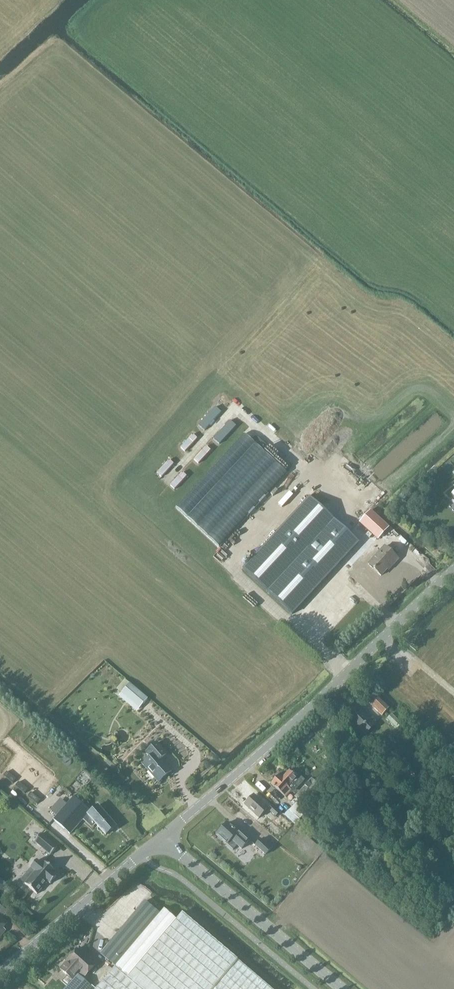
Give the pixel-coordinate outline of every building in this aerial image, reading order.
[(217,409),(201,427),(207,433),(223,415),(217,409)] [(232,423),(215,441),(221,446),(238,428),(232,423)] [(219,547),(287,473),(245,435),(177,509),(219,547)] [(195,436),(183,449),(187,453),(200,440),(195,436)] [(342,449),(337,452),(341,459),(346,456),(342,449)] [(210,450),(198,463),(202,467),(214,454),(210,450)] [(172,461),(160,474),(165,478),(177,465),(172,461)] [(338,482),(342,477),(334,471),(330,476),(338,482)] [(187,475),(175,488),(179,492),(191,479),(187,475)] [(343,478),(339,483),(354,497),(358,492),(343,478)] [(288,486),(306,502),(243,570),(292,615),(346,556),(355,565),(367,551),(292,481),(288,486)] [(352,500),(364,509),(371,501),(359,492),(352,500)] [(390,566),(391,567),(399,559),(385,547),(368,564),(381,576),(390,566)] [(324,618),(326,621),(337,612),(334,609),(324,618)] [(330,626),(340,617),(337,613),(326,623),(330,626)] [(123,676),(113,687),(121,694),(119,696),(137,712),(149,699),(123,676)] [(368,702),(383,716),(390,708),(375,694),(368,702)] [(375,725),(356,706),(346,716),(365,735),(375,725)] [(79,717),(75,725),(81,728),(85,720),(79,717)] [(382,717),(377,722),(384,729),(389,724),(382,717)] [(171,771),(161,759),(166,754),(157,743),(151,749),(156,754),(144,765),(159,781),(171,771)] [(6,771),(4,775),(12,780),(15,776),(6,771)] [(286,798),(292,791),(294,793),(301,786),(295,780),(297,778),(289,771),(275,787),(286,798)] [(299,820),(309,810),(306,808),(323,789),(311,779),(295,797),(299,801),(289,811),(299,820)] [(35,801),(38,797),(29,790),(26,793),(35,801)] [(268,808),(254,795),(245,805),(259,818),(268,808)] [(54,820),(70,834),(91,811),(74,797),(54,820)] [(280,813),(272,806),(268,810),(276,817),(280,813)] [(96,824),(106,836),(116,826),(106,815),(101,809),(94,815),(99,821),(96,824)] [(227,823),(216,835),(232,850),(237,846),(241,850),(249,841),(238,830),(237,832),(227,823)] [(41,834),(35,842),(51,855),(57,847),(41,834)] [(261,839),(255,846),(266,855),(272,849),(261,839)] [(39,861),(22,881),(38,895),(48,882),(51,884),(58,876),(55,874),(56,873),(45,863),(43,865),(39,861)] [(176,917),(166,907),(160,915),(160,914),(145,902),(101,954),(116,966),(97,988),(272,988),(181,912),(176,917)] [(6,931),(4,929),(8,923),(3,919),(8,912),(0,905),(0,938),(6,931)] [(65,988),(91,988),(92,987),(78,975),(80,973),(85,977),(89,974),(94,968),(97,964),(79,948),(76,952),(74,953),(67,961),(68,962),(62,970),(72,981),(65,988)]
